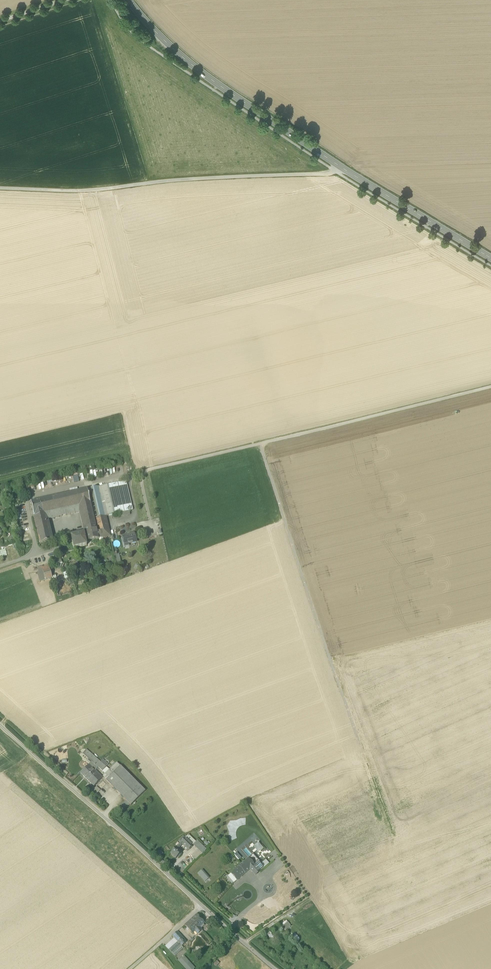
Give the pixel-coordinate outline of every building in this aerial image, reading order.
[(99,487),(106,516),(133,510),(126,482),(126,481),(125,482),(99,488),(99,487)] [(109,530),(106,516),(99,487),(99,488),(31,503),(40,544),(51,542),(52,542),(52,541),(51,541),(47,520),(74,514),(81,512),(86,533),(84,534),(86,542),(91,541),(98,539),(103,538),(110,536),(109,530)] [(73,548),(74,549),(86,546),(87,546),(87,545),(86,545),(86,542),(84,534),(83,534),(71,537),(73,548)] [(125,545),(125,547),(129,546),(129,544),(136,542),(137,542),(135,534),(133,535),(123,537),(124,545),(125,545)] [(40,572),(43,581),(51,578),(49,569),(40,572)] [(99,768),(105,775),(110,771),(106,767),(101,762),(86,750),(83,754),(92,762),(99,768)] [(120,767),(117,763),(110,771),(105,775),(103,777),(106,780),(106,781),(126,801),(130,805),(131,806),(145,792),(121,766),(120,767)] [(94,787),(102,778),(89,765),(80,773),(94,787)] [(120,807),(124,811),(130,805),(126,801),(120,807)] [(185,839),(192,846),(193,845),(196,843),(188,835),(185,839)] [(185,839),(181,843),(183,845),(188,851),(193,846),(192,846),(185,839)] [(197,849),(202,854),(204,852),(206,850),(197,841),(196,843),(193,845),(197,849)] [(243,857),(245,860),(255,852),(247,843),(241,849),(246,854),(243,857)] [(182,853),(178,850),(176,848),(170,854),(176,859),(182,853)] [(202,854),(197,849),(191,855),(196,860),(202,854)] [(256,868),(257,868),(261,864),(253,855),(248,859),(256,867),(256,868)] [(248,859),(231,874),(234,877),(237,881),(246,873),(245,871),(246,870),(244,869),(247,866),(250,869),(250,870),(252,872),(255,876),(256,875),(260,872),(257,868),(256,868),(256,867),(248,859)] [(257,868),(260,872),(269,864),(266,860),(261,864),(257,868)] [(209,879),(202,871),(198,874),(205,882),(209,879)] [(200,927),(201,927),(203,924),(205,923),(197,914),(185,925),(193,934),(196,931),(200,927)] [(283,924),(287,930),(292,926),(288,921),(283,924)] [(174,938),(178,942),(182,947),(187,942),(177,932),(172,936),(174,938)] [(178,942),(174,938),(165,946),(169,950),(178,942)] [(182,947),(178,942),(169,950),(173,955),(182,947)] [(183,948),(182,947),(173,955),(174,956),(183,948)] [(184,956),(180,960),(187,968),(195,968),(184,956)]
